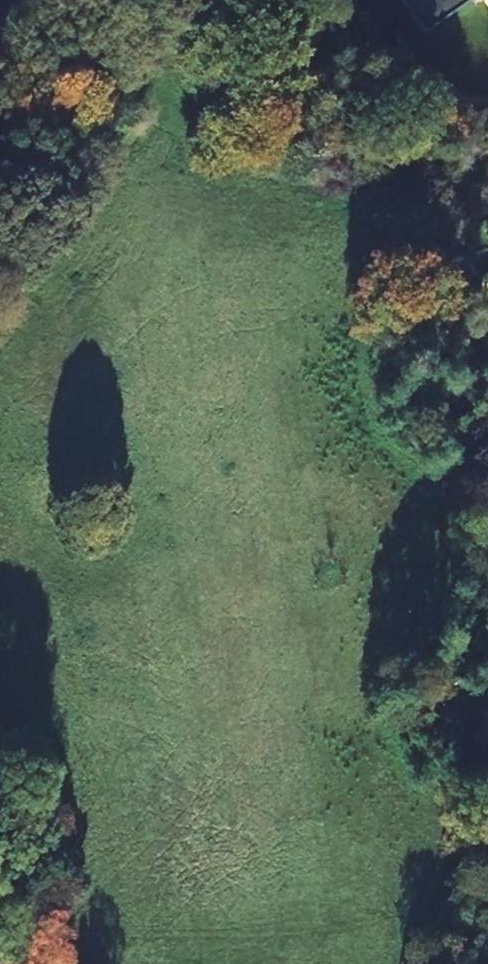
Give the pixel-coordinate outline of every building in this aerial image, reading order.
[(415,39),(470,0),(387,0),(415,39)]
